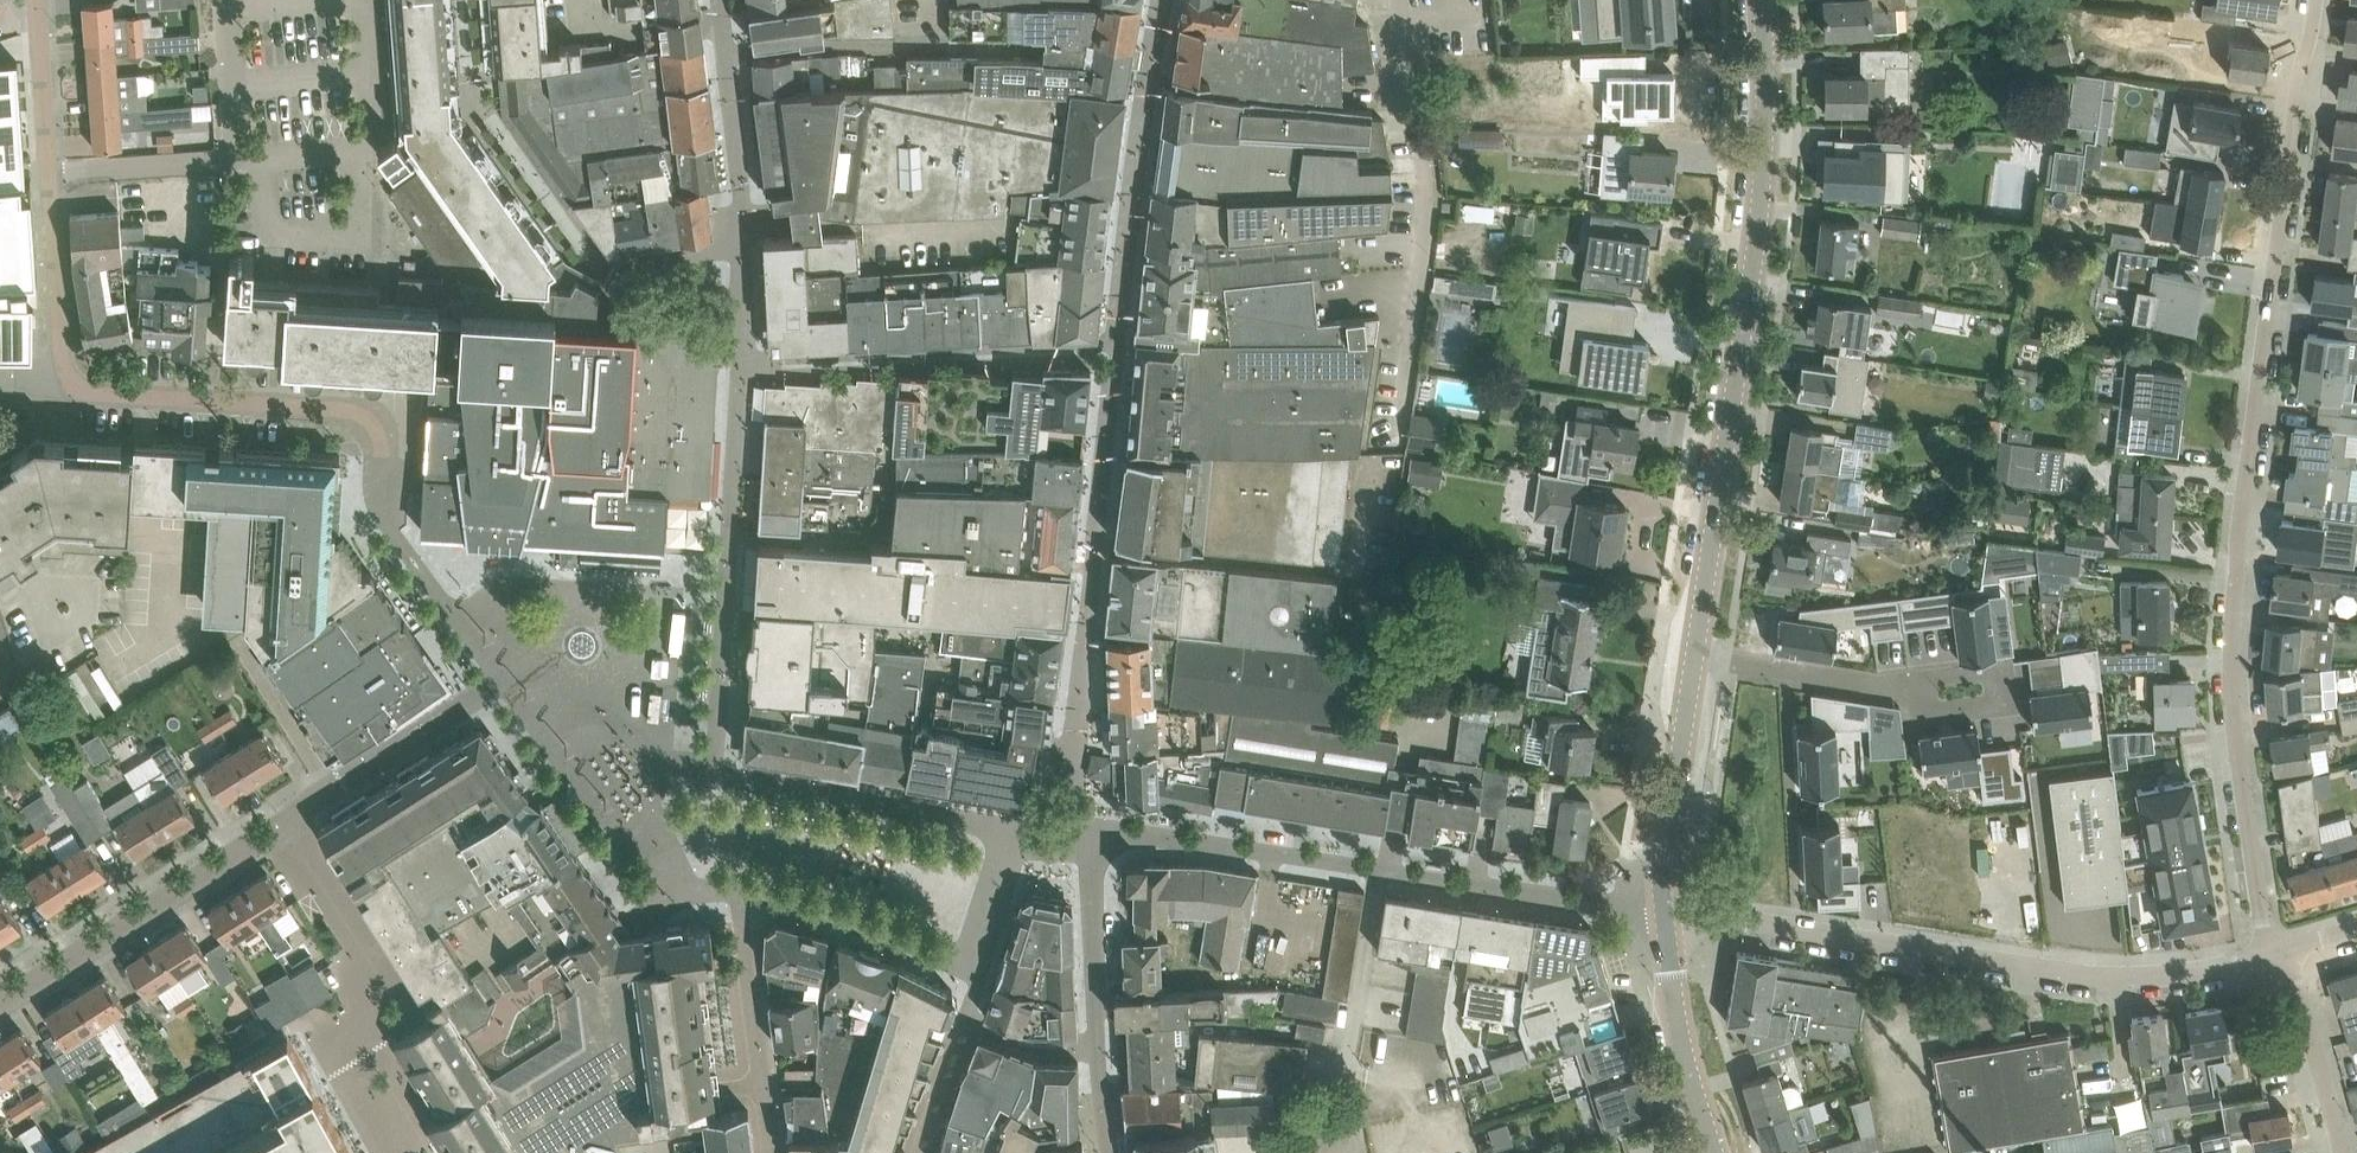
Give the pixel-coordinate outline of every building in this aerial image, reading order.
[(397,136),(379,148),(394,170),(419,152),(423,158),(427,163),(466,136),(461,128),(459,124),(461,122),(456,115),(447,0),(387,0),(397,136)] [(493,56),(496,56),(497,69),(507,68),(507,70),(548,67),(583,60),(582,43),(582,42),(560,43),(561,48),(550,49),(546,0),(489,0),(493,56)] [(647,46),(703,39),(704,38),(703,23),(702,9),(701,0),(610,0),(612,15),(630,12),(631,19),(644,18),(645,30),(647,46)] [(754,41),(800,35),(801,38),(826,35),(897,34),(892,0),(749,0),(754,41)] [(1043,43),(1089,42),(1089,38),(1134,45),(1141,3),(1121,0),(1101,0),(1101,1),(1088,0),(1088,4),(959,3),(951,3),(950,36),(1047,35),(1047,42),(1043,42),(1043,43)] [(1181,20),(1313,38),(1313,40),(1342,43),(1342,72),(1342,74),(1343,74),(1343,71),(1375,68),(1368,23),(1355,20),(1357,4),(1335,0),(1184,0),(1181,20)] [(1600,36),(1626,34),(1626,35),(1675,32),(1672,0),(1598,0),(1600,36)] [(1898,29),(1897,7),(1905,7),(1905,0),(1825,0),(1827,33),(1850,32),(1872,30),(1898,29)] [(2274,12),(2276,0),(2213,0),(2213,1),(2207,0),(2203,0),(2201,17),(2236,22),(2237,8),(2251,9),(2274,12)] [(84,3),(87,40),(165,34),(165,22),(153,23),(153,14),(113,17),(112,11),(112,1),(84,3)] [(2356,48),(2356,15),(2352,15),(2348,47),(2356,48)] [(1181,20),(1176,56),(1327,78),(1327,82),(1343,82),(1343,86),(1343,74),(1342,74),(1342,72),(1342,43),(1313,40),(1313,38),(1181,20)] [(117,74),(115,53),(165,49),(165,51),(200,48),(199,31),(165,34),(87,40),(90,76),(117,74)] [(710,80),(709,80),(704,38),(703,39),(647,46),(648,49),(653,97),(658,145),(714,137),(717,137),(710,80)] [(1043,55),(1025,55),(1043,56),(1043,57),(1093,60),(1093,59),(1130,65),(1134,45),(1089,38),(1089,42),(1043,43),(1043,55)] [(2066,62),(2059,40),(2043,45),(2050,67),(2066,62)] [(2228,73),(2241,75),(2265,78),(2268,56),(2269,46),(2246,43),(2216,40),(2214,54),(2230,55),(2228,73)] [(583,60),(612,55),(611,41),(582,43),(583,60)] [(1826,109),(1908,109),(1908,47),(1861,47),(1861,74),(1826,74),(1826,109)] [(565,107),(653,97),(648,49),(612,55),(583,60),(548,67),(507,70),(510,110),(520,126),(526,134),(565,107)] [(1604,50),(1604,65),(1641,65),(1641,50),(1604,50)] [(812,89),(826,89),(825,77),(841,74),(840,53),(822,54),(822,53),(810,54),(754,58),(757,90),(761,90),(812,87),(812,89)] [(907,65),(897,65),(898,87),(964,85),(1071,91),(1071,89),(1073,89),(1073,88),(1086,90),(1088,82),(1123,87),(1126,88),(1130,65),(1093,59),(1093,60),(1043,57),(1043,56),(1025,55),(1020,55),(1020,56),(907,56),(907,65)] [(1344,107),(1372,109),(1372,108),(1343,105),(1343,86),(1343,82),(1327,82),(1327,78),(1176,56),(1173,75),(1176,75),(1174,89),(1239,98),(1252,96),(1344,107)] [(0,62),(0,87),(20,85),(18,60),(0,62)] [(876,88),(898,87),(897,65),(897,62),(875,63),(876,88)] [(2356,101),(2356,68),(2354,67),(2352,81),(2343,80),(2341,99),(2356,101)] [(2102,96),(2105,75),(2074,71),(2073,73),(2067,117),(2066,123),(2077,125),(2075,136),(2096,139),(2098,122),(2102,96)] [(137,72),(117,74),(90,76),(92,111),(148,108),(147,92),(138,93),(137,72)] [(1674,73),(1642,73),(1626,72),(1625,114),(1648,115),(1648,112),(1673,112),(1673,87),(1670,87),(1670,74),(1674,74),(1674,73)] [(2105,75),(2102,96),(2113,98),(2116,76),(2105,75)] [(964,85),(898,87),(876,88),(881,216),(1005,213),(1008,188),(1048,184),(1048,182),(1062,181),(1070,182),(1113,190),(1114,185),(1113,185),(1116,159),(1122,116),(1124,100),(1125,100),(1126,95),(1122,95),(1123,87),(1088,82),(1086,90),(1073,88),(1073,89),(1071,89),(1071,91),(964,85)] [(194,85),(196,97),(209,96),(208,84),(194,85)] [(0,87),(0,111),(22,109),(20,85),(0,87)] [(823,234),(821,213),(853,217),(876,217),(881,216),(876,88),(874,88),(826,89),(812,89),(812,87),(761,90),(760,93),(762,93),(772,187),(770,187),(772,202),(774,201),(778,201),(789,199),(793,236),(764,237),(767,293),(769,349),(851,346),(848,289),(847,273),(859,272),(858,256),(857,233),(823,234)] [(1358,142),(1358,144),(1370,143),(1384,132),(1383,119),(1371,118),(1371,116),(1372,109),(1344,107),(1252,96),(1239,98),(1174,89),(1167,88),(1162,129),(1174,131),(1358,142)] [(624,151),(658,145),(653,97),(565,107),(526,134),(573,201),(595,198),(589,156),(624,151)] [(2217,158),(2221,137),(2235,139),(2240,108),(2217,104),(2202,101),(2202,103),(2175,98),(2166,148),(2217,158)] [(214,99),(197,100),(198,116),(214,116),(214,99)] [(193,104),(148,108),(92,111),(95,147),(123,145),(122,128),(194,122),(193,104)] [(0,111),(0,135),(23,134),(22,109),(0,111)] [(2338,118),(2334,151),(2356,154),(2356,120),(2338,118)] [(2110,124),(2098,122),(2096,139),(2107,141),(2110,124)] [(1489,146),(1489,128),(1460,127),(1460,145),(1489,146)] [(1162,129),(1153,189),(1198,193),(1370,188),(1391,188),(1389,161),(1384,132),(1370,143),(1358,144),(1358,142),(1174,131),(1162,129)] [(174,132),(162,133),(163,149),(175,148),(174,132)] [(1607,151),(1603,193),(1630,196),(1631,187),(1670,191),(1673,153),(1641,150),(1642,135),(1604,132),(1603,150),(1607,151)] [(0,135),(0,159),(25,158),(23,134),(0,135)] [(466,136),(427,163),(389,190),(435,254),(514,197),(469,134),(467,136),(467,135),(466,136)] [(2081,190),(2085,139),(2066,136),(2064,148),(2056,147),(2051,183),(2045,183),(2045,185),(2081,190)] [(714,137),(658,145),(659,154),(658,155),(673,190),(710,187),(720,185),(714,137)] [(1836,137),(1834,159),(1826,159),(1824,189),(1880,196),(1880,199),(1903,200),(1906,149),(1866,147),(1866,139),(1836,137)] [(2098,154),(2102,150),(2103,143),(2088,141),(2086,153),(2098,154)] [(644,194),(655,244),(713,234),(709,208),(713,208),(710,187),(673,190),(658,155),(659,154),(658,145),(624,151),(631,197),(644,194)] [(2160,167),(2162,150),(2126,146),(2124,163),(2160,167)] [(631,197),(624,151),(589,156),(595,198),(573,201),(570,202),(607,253),(621,250),(618,238),(611,201),(631,197)] [(0,159),(0,184),(23,182),(22,181),(27,181),(25,158),(0,159)] [(2224,171),(2194,166),(2193,167),(2181,164),(2175,203),(2218,208),(2216,208),(2219,191),(2221,191),(2224,171)] [(2356,215),(2356,174),(2331,171),(2326,211),(2355,215),(2356,215)] [(1011,208),(1028,210),(1027,217),(1021,216),(1015,260),(1025,260),(1024,257),(1060,255),(1060,254),(1075,255),(1105,257),(1105,255),(1103,255),(1107,223),(1109,223),(1110,219),(1107,218),(1110,198),(1112,198),(1113,190),(1070,182),(1062,181),(1048,182),(1048,184),(1049,190),(1032,191),(1013,193),(1011,208)] [(0,184),(0,282),(29,280),(28,266),(37,265),(32,195),(23,195),(23,182),(0,184)] [(1153,189),(1147,247),(1204,253),(1205,242),(1243,240),(1339,233),(1339,231),(1387,227),(1391,191),(1391,188),(1370,188),(1198,193),(1153,189)] [(621,250),(655,244),(644,194),(631,197),(611,201),(618,238),(621,250)] [(558,284),(559,265),(559,261),(514,197),(435,254),(445,269),(445,277),(463,278),(555,284),(558,284)] [(2218,208),(2175,203),(2169,237),(2181,239),(2181,241),(2211,246),(2218,208)] [(120,210),(71,214),(75,265),(82,304),(80,304),(87,343),(134,335),(127,296),(124,263),(123,245),(122,237),(121,225),(120,210)] [(2326,211),(2321,245),(2345,248),(2350,249),(2351,249),(2356,250),(2356,235),(2352,234),(2352,233),(2355,215),(2326,211)] [(1517,222),(1533,224),(1535,215),(1518,212),(1517,222)] [(1612,214),(1610,229),(1605,263),(1599,263),(1596,287),(1618,289),(1620,274),(1643,278),(1648,244),(1660,246),(1663,222),(1612,214)] [(1881,233),(1919,238),(1921,220),(1883,215),(1881,233)] [(1860,222),(1845,220),(1821,217),(1816,266),(1855,270),(1860,222)] [(121,225),(122,237),(145,236),(144,224),(121,225)] [(2127,245),(2129,231),(2113,229),(2111,242),(2127,245)] [(1313,275),(1342,271),(1339,233),(1243,240),(1205,242),(1204,253),(1147,247),(1144,280),(1209,287),(1313,275)] [(142,286),(141,300),(140,316),(144,316),(143,338),(184,340),(184,349),(193,349),(193,345),(207,346),(209,304),(216,304),(217,290),(210,290),(212,265),(199,264),(199,260),(178,258),(179,248),(123,245),(124,263),(139,264),(138,286),(142,286)] [(2184,275),(2184,273),(2161,269),(2155,268),(2158,253),(2158,252),(2142,250),(2120,246),(2120,247),(2117,263),(2113,282),(2136,286),(2134,301),(2131,316),(2150,319),(2150,318),(2154,319),(2154,320),(2169,323),(2192,327),(2199,286),(2181,282),(2182,274),(2184,275)] [(434,312),(398,309),(399,298),(381,297),(380,286),(254,277),(255,254),(231,252),(226,345),(285,348),(284,361),(291,362),(432,370),(434,312)] [(1032,336),(1097,333),(1104,258),(1105,258),(1105,257),(1075,255),(1060,254),(1060,255),(1024,257),(1025,260),(1027,259),(1032,336)] [(1015,261),(1004,262),(1007,338),(1032,336),(1027,259),(1025,260),(1015,260),(1015,261)] [(983,339),(1007,338),(1004,262),(961,264),(963,288),(981,288),(983,339)] [(847,273),(848,289),(851,346),(983,339),(981,288),(963,288),(961,264),(859,272),(847,273)] [(558,284),(555,323),(597,326),(599,287),(599,284),(579,274),(578,276),(559,265),(558,284)] [(2353,277),(2341,276),(2317,273),(2314,300),(2313,305),(2336,309),(2346,310),(2350,311),(2351,311),(2349,322),(2356,323),(2356,269),(2355,278),(2353,277)] [(1497,296),(1499,281),(1434,271),(1431,286),(1497,296)] [(628,490),(631,436),(635,381),(638,330),(638,328),(624,328),(624,324),(620,321),(616,327),(597,326),(555,323),(555,284),(463,278),(400,274),(400,296),(398,309),(434,312),(432,370),(421,528),(423,528),(423,525),(466,528),(467,542),(475,543),(522,546),(525,532),(662,540),(663,543),(665,543),(667,492),(628,490)] [(1144,280),(1138,337),(1191,343),(1202,343),(1202,342),(1376,340),(1380,314),(1318,321),(1313,275),(1209,287),(1144,280)] [(33,347),(34,294),(30,294),(30,293),(29,280),(0,282),(0,347),(33,347)] [(1551,294),(1551,296),(1569,299),(1562,357),(1581,359),(1579,377),(1644,385),(1650,342),(1633,340),(1610,337),(1615,305),(1637,308),(1637,306),(1619,304),(1551,294)] [(1878,295),(1875,314),(1917,320),(1920,301),(1878,295)] [(1809,312),(1807,331),(1814,332),(1814,334),(1823,335),(1841,339),(1839,352),(1864,355),(1872,305),(1849,302),(1843,301),(1820,297),(1817,314),(1809,312)] [(630,303),(620,321),(624,324),(624,328),(638,328),(638,330),(635,381),(704,386),(703,382),(705,357),(704,354),(704,351),(701,345),(698,342),(695,339),(690,336),(630,303)] [(2349,322),(2320,319),(2318,332),(2310,331),(2306,360),(2356,367),(2356,323),(2349,322)] [(1191,343),(1138,337),(1132,393),(1354,392),(1368,394),(1376,340),(1202,342),(1202,343),(1191,343)] [(1802,360),(1797,394),(1820,397),(1830,399),(1829,407),(1861,412),(1870,356),(1840,352),(1825,350),(1823,364),(1802,360)] [(2151,355),(2125,351),(2122,377),(2119,402),(2180,410),(2185,372),(2155,369),(2149,369),(2151,355)] [(2306,360),(2302,392),(2321,394),(2319,408),(2356,413),(2356,399),(2343,397),(2346,378),(2356,380),(2356,367),(2306,360)] [(2013,364),(2010,384),(2035,388),(2038,367),(2013,364)] [(1013,371),(1013,378),(1011,404),(1038,406),(1053,407),(1056,366),(1048,365),(1048,368),(1045,368),(1044,373),(1013,371)] [(1056,366),(1053,407),(1087,411),(1091,369),(1071,369),(1072,366),(1056,366)] [(959,374),(959,378),(957,408),(1009,412),(1011,404),(1013,378),(992,377),(992,375),(990,375),(990,376),(959,374)] [(896,378),(896,382),(895,412),(924,414),(925,410),(955,412),(955,408),(957,408),(959,378),(929,376),(928,380),(896,378)] [(1987,379),(1985,394),(1999,397),(2001,381),(1987,379)] [(860,384),(826,382),(826,387),(827,387),(824,421),(808,420),(807,435),(817,435),(817,444),(822,445),(820,479),(830,479),(854,481),(861,380),(860,380),(860,384)] [(876,448),(884,448),(883,444),(894,444),(895,412),(896,382),(861,380),(854,481),(860,481),(874,481),(876,448)] [(704,386),(635,381),(631,436),(712,440),(712,437),(705,436),(707,407),(707,402),(706,397),(705,392),(704,387),(704,386)] [(768,417),(808,420),(824,421),(827,387),(826,387),(826,382),(824,382),(824,386),(788,384),(788,388),(770,387),(768,417)] [(1351,452),(1360,452),(1368,394),(1354,392),(1132,393),(1127,454),(1127,455),(1237,453),(1292,454),(1351,453),(1351,452)] [(1621,399),(1619,417),(1637,419),(1639,401),(1621,399)] [(2116,426),(2112,453),(2139,457),(2140,453),(2141,443),(2145,444),(2152,445),(2176,447),(2177,443),(2180,410),(2119,402),(2116,426)] [(1567,415),(1559,472),(1589,478),(1589,472),(1610,475),(1612,461),(1632,464),(1636,437),(1638,426),(1605,421),(1607,407),(1584,404),(1579,403),(1578,417),(1567,415)] [(966,448),(966,446),(1005,446),(1024,447),(1024,449),(1035,447),(1082,453),(1087,411),(1053,407),(1038,406),(1011,404),(1009,412),(957,408),(955,408),(955,412),(925,410),(924,414),(895,412),(894,444),(894,447),(966,448)] [(2302,458),(2356,465),(2356,455),(2345,453),(2347,431),(2356,433),(2356,413),(2319,408),(2317,427),(2297,424),(2294,444),(2304,445),(2302,458)] [(1412,412),(1407,445),(1440,450),(1445,416),(1412,412)] [(807,435),(808,420),(768,417),(764,474),(820,479),(822,445),(817,444),(817,435),(807,435)] [(2002,417),(1989,417),(1987,438),(2000,439),(2002,417)] [(1854,439),(1854,443),(1888,448),(1888,445),(1893,446),(1902,440),(1904,428),(1891,426),(1857,421),(1854,439)] [(2013,440),(2031,443),(2033,427),(2009,424),(2007,440),(2013,440)] [(1792,425),(1786,464),(1838,472),(1843,444),(1839,443),(1840,433),(1816,429),(1792,425)] [(132,501),(135,450),(122,449),(123,441),(49,436),(49,443),(31,447),(27,442),(0,459),(0,561),(15,551),(22,562),(47,546),(129,551),(132,501)] [(712,440),(631,436),(628,490),(667,492),(710,495),(710,485),(709,485),(712,440)] [(1998,464),(1995,482),(2055,490),(2058,472),(2058,467),(2061,447),(2031,444),(2007,440),(2001,440),(1998,464)] [(211,609),(247,611),(326,529),(327,502),(338,503),(341,454),(221,447),(221,449),(207,448),(207,446),(148,442),(135,442),(135,450),(132,501),(144,502),(217,506),(211,609)] [(1005,446),(966,446),(966,448),(966,452),(897,452),(898,484),(916,484),(931,485),(970,486),(997,486),(1019,487),(1080,493),(1084,453),(1082,453),(1035,447),(1024,449),(1024,447),(1005,446)] [(1237,453),(1127,455),(1116,540),(1340,562),(1351,453),(1292,454),(1237,453)] [(1411,456),(1407,481),(1440,486),(1444,461),(1411,456)] [(2314,513),(2356,518),(2356,499),(2349,498),(2353,466),(2356,467),(2356,466),(2356,465),(2302,458),(2300,472),(2291,470),(2288,490),(2325,495),(2323,513),(2314,512),(2314,513)] [(1828,508),(1830,497),(1834,498),(1838,472),(1786,464),(1781,500),(1804,504),(1828,508)] [(1540,470),(1535,502),(1559,505),(1553,544),(1572,547),(1571,548),(1618,555),(1619,551),(1624,547),(1626,543),(1627,538),(1626,533),(1622,528),(1626,504),(1581,498),(1584,478),(1540,470)] [(2113,470),(2112,484),(2119,484),(2117,509),(2171,513),(2173,485),(2174,474),(2150,473),(2120,470),(2113,470)] [(828,527),(830,498),(859,499),(860,481),(854,481),(830,479),(820,479),(764,474),(764,505),(765,505),(764,513),(761,513),(761,523),(828,527)] [(897,485),(895,507),(1076,526),(1080,493),(1019,487),(997,486),(970,486),(931,485),(916,484),(916,486),(897,485)] [(1972,508),(1972,518),(1988,517),(1987,493),(1977,493),(1978,508),(1972,508)] [(2021,522),(2023,498),(1995,495),(1992,518),(2021,522)] [(1872,512),(1836,506),(1834,524),(1869,529),(1872,512)] [(1076,526),(895,507),(891,542),(890,543),(890,545),(929,546),(930,545),(967,547),(966,553),(965,562),(1072,570),(1073,559),(1076,526)] [(1903,512),(1873,508),(1873,512),(1871,523),(1901,528),(1903,512)] [(2171,513),(2117,509),(2116,533),(2119,533),(2118,546),(2168,550),(2171,513)] [(2355,519),(2356,519),(2356,518),(2314,513),(2313,522),(2284,518),(2282,530),(2283,530),(2281,551),(2322,556),(2325,528),(2339,529),(2338,539),(2352,541),(2355,519)] [(246,624),(267,653),(377,579),(371,571),(362,570),(363,558),(359,558),(359,553),(354,553),(354,546),(350,546),(351,541),(345,541),(346,537),(336,536),(336,530),(326,529),(247,611),(246,624)] [(1768,578),(1766,587),(1784,589),(1784,588),(1791,589),(1793,577),(1810,579),(1820,581),(1825,549),(1848,553),(1848,552),(1851,537),(1851,536),(1842,534),(1832,532),(1808,529),(1806,544),(1775,539),(1769,578),(1768,578)] [(1859,529),(1857,543),(1891,548),(1893,534),(1859,529)] [(2064,550),(2081,552),(2102,555),(2104,534),(2067,529),(2064,550)] [(2038,569),(2035,547),(1988,540),(1982,581),(2001,579),(2001,573),(2038,569)] [(759,542),(755,591),(756,592),(755,603),(755,605),(756,605),(757,605),(757,604),(778,605),(803,607),(849,610),(853,548),(759,542)] [(849,610),(851,611),(877,613),(943,620),(943,618),(977,621),(1001,623),(1064,629),(1072,570),(965,562),(966,553),(967,547),(930,545),(929,546),(890,545),(890,543),(872,542),(872,544),(873,544),(872,550),(853,548),(849,610)] [(2079,570),(2081,552),(2064,550),(2035,547),(2039,576),(2065,579),(2070,580),(2072,569),(2079,570)] [(1114,554),(1110,589),(1334,612),(1337,576),(1114,554)] [(2294,562),(2293,572),(2278,570),(2274,603),(2297,606),(2309,607),(2312,590),(2333,593),(2337,594),(2340,590),(2356,592),(2356,570),(2294,562)] [(1597,584),(1538,575),(1531,621),(1537,622),(1527,690),(1567,696),(1569,680),(1587,682),(1600,595),(1596,595),(1597,584)] [(401,613),(377,579),(267,653),(291,688),(401,613)] [(2137,581),(2120,582),(2121,616),(2138,615),(2138,634),(2145,634),(2169,634),(2168,616),(2174,616),(2173,597),(2168,597),(2168,582),(2167,579),(2144,580),(2137,580),(2137,581)] [(1956,588),(1899,595),(1899,597),(1903,628),(1955,621),(1960,660),(1996,655),(1988,594),(1957,598),(1956,591),(1956,588)] [(1330,648),(1334,612),(1110,589),(1107,624),(1119,626),(1179,633),(1330,648)] [(1779,614),(1773,648),(1832,657),(1838,624),(1854,622),(1853,612),(1869,610),(1872,638),(1903,634),(1902,628),(1903,628),(1899,597),(1899,595),(1800,607),(1799,617),(1779,614)] [(849,610),(803,607),(778,605),(757,604),(757,605),(756,605),(756,607),(759,607),(758,618),(755,618),(754,635),(758,646),(755,647),(755,651),(757,653),(752,663),(750,680),(753,681),(753,691),(750,691),(750,693),(750,694),(773,695),(793,696),(831,699),(869,702),(876,648),(876,647),(877,613),(851,611),(849,610)] [(315,722),(339,706),(374,682),(422,650),(425,648),(401,613),(291,688),(308,712),(315,722)] [(940,649),(962,651),(974,652),(1060,662),(1060,658),(1058,657),(1059,653),(1057,653),(1059,638),(1063,638),(1064,629),(1001,623),(977,621),(943,618),(943,620),(940,649)] [(2267,659),(2298,662),(2315,664),(2319,626),(2295,624),(2271,621),(2267,659)] [(1215,706),(1233,708),(1313,717),(1339,719),(1346,650),(1330,648),(1179,633),(1119,626),(1120,639),(1108,640),(1110,702),(1154,699),(1156,699),(1215,706)] [(907,779),(917,729),(926,651),(876,647),(876,648),(869,702),(870,702),(867,719),(858,770),(907,779)] [(2060,687),(2029,691),(2034,725),(2093,718),(2089,686),(2101,684),(2101,687),(2103,686),(2101,673),(2100,673),(2099,657),(2098,649),(2056,654),(2060,687)] [(2169,649),(2139,650),(2099,657),(2100,673),(2101,673),(2147,666),(2148,697),(2155,697),(2155,720),(2174,719),(2174,715),(2192,715),(2191,678),(2170,678),(2169,649)] [(422,650),(374,682),(339,706),(363,739),(398,716),(393,709),(425,687),(420,681),(426,677),(422,671),(432,664),(422,650)] [(962,651),(959,684),(959,685),(1008,691),(1008,689),(1055,695),(1060,662),(974,652),(962,651)] [(2336,666),(2302,668),(2302,672),(2269,674),(2271,712),(2305,709),(2305,708),(2325,706),(2325,704),(2338,703),(2336,666)] [(2147,694),(2147,671),(2136,671),(2136,694),(2147,694)] [(208,740),(223,730),(215,717),(211,720),(184,676),(168,686),(196,731),(200,728),(208,740)] [(935,681),(931,719),(969,725),(970,723),(1038,733),(1050,735),(1055,695),(1008,689),(1008,691),(959,685),(959,684),(935,681)] [(1367,722),(1389,725),(1395,684),(1373,682),(1367,722)] [(1813,727),(1798,728),(1801,788),(1835,786),(1832,732),(1871,730),(1870,700),(1847,697),(1812,691),(1813,727)] [(820,763),(831,699),(793,696),(773,695),(750,694),(749,695),(751,695),(750,708),(749,714),(748,714),(745,750),(782,757),(820,763)] [(1420,754),(1417,774),(1406,772),(1405,783),(1392,781),(1391,790),(1386,819),(1410,823),(1409,829),(1415,830),(1415,831),(1462,839),(1462,838),(1473,840),(1477,811),(1484,764),(1494,700),(1465,696),(1455,759),(1420,754)] [(2341,717),(2356,714),(2356,698),(2338,701),(2341,717)] [(820,763),(858,770),(867,719),(870,702),(869,702),(831,699),(820,763)] [(1198,746),(1201,746),(1201,731),(1201,710),(1156,704),(1156,699),(1154,699),(1110,702),(1113,751),(1119,751),(1198,746)] [(1521,703),(1500,700),(1498,713),(1519,716),(1521,703)] [(29,717),(19,702),(1,714),(2,715),(0,716),(0,737),(29,717)] [(328,761),(363,739),(339,706),(315,722),(308,712),(298,719),(328,761)] [(1228,744),(1233,708),(1215,706),(1215,731),(1216,745),(1228,744)] [(230,708),(215,717),(223,730),(238,721),(230,708)] [(1249,804),(1258,806),(1260,797),(1265,798),(1269,770),(1391,790),(1392,781),(1400,738),(1312,724),(1313,717),(1233,708),(1228,744),(1216,745),(1201,746),(1198,746),(1186,805),(1213,811),(1215,802),(1224,803),(1227,808),(1245,811),(1248,808),(1249,804)] [(1577,716),(1554,712),(1536,710),(1532,730),(1545,732),(1541,759),(1589,766),(1595,728),(1576,726),(1577,716)] [(2343,733),(2356,730),(2356,714),(2341,717),(2343,733)] [(1026,800),(1038,733),(970,723),(969,725),(931,719),(930,725),(929,731),(917,729),(907,779),(919,781),(1026,800)] [(2128,763),(2127,749),(2154,748),(2153,725),(2109,728),(2111,764),(2128,763)] [(1978,727),(1919,734),(1923,770),(1979,763),(1983,800),(2025,795),(2022,776),(2015,776),(2011,745),(1980,749),(1978,727)] [(2279,769),(2302,766),(2313,765),(2311,747),(2328,746),(2330,745),(2328,728),(2297,732),(2274,735),(2279,769)] [(82,739),(95,760),(111,750),(98,729),(82,739)] [(419,765),(439,795),(500,752),(484,730),(476,729),(419,765)] [(234,749),(254,781),(284,763),(264,730),(234,749)] [(133,787),(134,788),(135,788),(165,836),(196,817),(183,797),(176,785),(189,777),(166,742),(152,751),(163,768),(133,787)] [(1127,794),(1127,795),(1160,801),(1159,800),(1186,805),(1198,746),(1119,751),(1119,762),(1115,762),(1116,794),(1127,794)] [(254,781),(234,749),(204,768),(224,800),(254,781)] [(500,752),(439,795),(453,818),(515,774),(500,752)] [(1484,764),(1477,811),(1497,813),(1493,844),(1530,849),(1534,820),(1536,805),(1535,805),(1506,800),(1510,768),(1484,764)] [(320,828),(339,859),(439,795),(419,765),(320,828)] [(2124,857),(2124,856),(2113,769),(2049,778),(2058,849),(2065,904),(2129,895),(2127,879),(2124,857)] [(1386,819),(1389,803),(1391,790),(1269,770),(1265,798),(1260,797),(1258,806),(1385,826),(1386,819)] [(2314,772),(2317,794),(2334,791),(2331,770),(2314,772)] [(2322,839),(2320,826),(2314,773),(2281,782),(2290,847),(2303,846),(2303,847),(2323,843),(2322,839)] [(458,826),(462,833),(494,815),(509,804),(528,791),(516,774),(515,774),(453,818),(458,826)] [(87,808),(74,787),(74,788),(65,775),(52,784),(51,784),(72,817),(87,808)] [(1539,777),(1535,805),(1536,805),(1534,820),(1558,823),(1554,846),(1570,848),(1570,846),(1584,848),(1591,801),(1565,797),(1567,781),(1539,777)] [(74,787),(87,808),(101,799),(88,778),(74,787)] [(2164,783),(2137,788),(2154,875),(2159,903),(2164,927),(2191,921),(2217,916),(2214,902),(2216,902),(2215,897),(2214,897),(2207,859),(2203,842),(2200,827),(2206,826),(2204,813),(2198,814),(2191,778),(2168,782),(2164,783)] [(104,805),(101,799),(87,808),(102,833),(116,824),(123,834),(136,855),(165,836),(135,788),(134,788),(104,805)] [(528,791),(509,804),(494,815),(462,833),(471,847),(484,868),(501,896),(504,894),(537,877),(538,879),(541,877),(577,852),(576,850),(587,843),(555,795),(543,803),(542,802),(540,803),(529,790),(528,791)] [(358,889),(359,888),(458,826),(453,818),(439,796),(439,795),(339,859),(358,889)] [(1837,822),(1803,824),(1806,883),(1817,883),(1819,906),(1861,904),(1860,878),(1840,879),(1837,822)] [(37,827),(32,830),(40,843),(50,837),(43,824),(37,827)] [(359,888),(372,909),(471,847),(462,833),(458,826),(359,888)] [(2323,843),(2328,860),(2337,890),(2356,885),(2356,829),(2322,839),(2323,843)] [(29,849),(40,843),(32,830),(22,837),(29,849)] [(87,840),(81,844),(72,830),(51,844),(61,858),(57,860),(77,892),(108,872),(95,852),(87,840)] [(1913,837),(1884,840),(1889,880),(1916,876),(1921,913),(1954,909),(1947,850),(1915,854),(1913,837)] [(2337,890),(2328,860),(2305,867),(2303,847),(2303,846),(2290,847),(2293,871),(2293,872),(2301,901),(2337,890)] [(484,868),(471,847),(372,909),(386,930),(484,868)] [(1991,848),(1962,852),(1967,891),(1994,888),(1998,925),(2032,921),(2025,862),(1993,866),(1991,848)] [(582,938),(609,919),(619,913),(577,852),(541,877),(582,938)] [(77,892),(57,860),(28,879),(35,890),(48,910),(77,892)] [(1199,958),(1239,965),(1246,919),(1249,919),(1257,872),(1206,863),(1170,863),(1170,861),(1129,861),(1128,888),(1135,888),(1134,915),(1136,915),(1156,915),(1169,915),(1169,912),(1196,912),(1194,922),(1205,924),(1199,958)] [(399,952),(440,929),(501,896),(484,868),(386,930),(399,952)] [(238,891),(258,923),(259,923),(271,943),(270,943),(277,954),(294,943),(286,932),(285,933),(272,914),(288,904),(268,872),(238,891)] [(554,957),(582,938),(541,877),(538,879),(537,877),(504,894),(539,944),(549,960),(554,957)] [(1355,888),(1342,885),(1340,885),(1340,886),(1337,899),(1338,899),(1363,903),(1365,889),(1360,889),(1355,888)] [(258,923),(238,891),(208,909),(221,929),(230,942),(258,923)] [(1022,897),(1009,951),(1074,958),(1074,905),(1068,899),(1035,892),(1022,897)] [(1419,956),(1415,955),(1425,899),(1386,892),(1383,916),(1377,949),(1390,951),(1389,958),(1418,963),(1419,956)] [(0,897),(0,940),(22,926),(10,906),(2,895),(0,897)] [(1463,905),(1425,899),(1415,955),(1419,956),(1418,963),(1417,967),(1406,1034),(1447,1041),(1442,1025),(1445,1007),(1455,951),(1459,928),(1463,905)] [(1468,984),(1464,1010),(1520,1022),(1530,961),(1537,917),(1500,911),(1478,908),(1463,905),(1459,928),(1455,951),(1471,953),(1465,982),(1468,983),(1468,984)] [(1123,939),(1125,991),(1161,990),(1161,957),(1172,946),(1172,940),(1161,940),(1161,937),(1156,937),(1156,915),(1136,915),(1137,938),(1123,939)] [(1623,1028),(1619,1010),(1613,993),(1598,944),(1590,942),(1593,926),(1537,917),(1530,961),(1520,1022),(1524,1036),(1526,1044),(1531,1059),(1575,1045),(1625,1029),(1625,1027),(1623,1028)] [(619,1140),(706,1129),(703,1115),(716,1113),(713,1090),(713,1089),(697,965),(715,963),(710,924),(621,936),(615,928),(609,919),(582,938),(554,957),(561,966),(575,983),(582,1040),(511,1085),(479,1054),(472,1044),(465,1033),(411,1067),(420,1081),(440,1113),(429,1119),(450,1152),(621,1152),(619,1140)] [(821,976),(824,959),(828,935),(776,920),(767,926),(765,961),(766,961),(770,996),(793,993),(793,994),(818,997),(820,975),(821,976)] [(187,923),(157,942),(177,975),(189,993),(209,981),(197,963),(207,956),(208,956),(207,955),(200,943),(187,923)] [(440,929),(399,952),(418,981),(422,989),(431,984),(441,1000),(452,993),(473,980),(470,976),(458,957),(440,929)] [(824,1003),(823,1013),(818,1016),(817,1035),(874,1051),(901,963),(839,940),(830,964),(826,983),(824,1003)] [(177,975),(157,942),(127,961),(148,993),(177,975)] [(507,989),(549,960),(539,944),(496,974),(507,989)] [(1748,1023),(1853,1040),(1854,1041),(1861,994),(1865,971),(1778,957),(1778,956),(1738,949),(1727,1019),(1748,1023)] [(1074,998),(1074,958),(1009,951),(998,980),(1074,998)] [(314,961),(292,974),(311,1006),(333,992),(314,961)] [(901,963),(874,1051),(870,1066),(894,1076),(924,1084),(930,1069),(930,1068),(944,1033),(957,999),(959,998),(953,988),(952,989),(901,963)] [(473,980),(452,993),(474,1027),(489,1018),(497,997),(496,996),(503,992),(485,966),(470,976),(473,980)] [(2356,1036),(2356,971),(2332,978),(2349,1038),(2356,1036)] [(76,993),(96,1025),(106,1042),(108,1046),(123,1069),(144,1103),(159,1093),(124,1036),(130,1032),(118,1011),(126,1007),(106,975),(76,993)] [(1074,998),(998,980),(986,1013),(1028,1030),(1078,1032),(1074,998)] [(281,1023),(311,1006),(296,981),(273,994),(256,1004),(271,1028),(281,1023)] [(1117,1017),(1127,1017),(1172,1014),(1197,1013),(1257,1012),(1274,1016),(1279,986),(1235,988),(1222,990),(1161,990),(1125,991),(1116,991),(1117,1017)] [(1338,997),(1323,995),(1285,988),(1281,1010),(1335,1018),(1338,997)] [(46,1012),(66,1044),(68,1047),(56,1055),(70,1077),(83,1069),(77,1060),(106,1042),(96,1025),(76,993),(46,1012)] [(181,1015),(197,1005),(189,993),(173,1003),(181,1015)] [(441,1000),(427,1008),(432,1017),(394,1040),(411,1067),(465,1033),(474,1027),(452,993),(441,1000)] [(817,1035),(818,1016),(818,1013),(818,997),(793,994),(793,998),(771,1001),(777,1042),(795,1040),(797,1050),(817,1047),(817,1035)] [(2186,1011),(2193,1047),(2196,1066),(2209,1064),(2207,1051),(2211,1051),(2212,1058),(2230,1056),(2228,1043),(2228,1042),(2222,1005),(2186,1011)] [(260,1011),(244,1018),(252,1034),(267,1027),(260,1011)] [(2133,1057),(2135,1070),(2146,1087),(2151,1117),(2189,1111),(2182,1064),(2169,1066),(2166,1052),(2168,1052),(2166,1036),(2163,1013),(2132,1016),(2134,1032),(2130,1032),(2133,1056),(2133,1057)] [(1172,1014),(1127,1017),(1128,1051),(1174,1048),(1172,1014)] [(1326,1025),(1299,1020),(1296,1034),(1324,1039),(1326,1025)] [(1807,1033),(1853,1040),(1748,1023),(1745,1042),(1750,1043),(1752,1049),(1754,1049),(1790,1038),(1807,1033)] [(12,1079),(42,1060),(34,1048),(22,1028),(0,1042),(0,1060),(12,1079)] [(247,1028),(232,1036),(238,1045),(252,1037),(247,1028)] [(1575,1045),(1590,1091),(1641,1074),(1640,1071),(1639,1072),(1625,1029),(1575,1045)] [(1948,1150),(2042,1134),(2086,1126),(2069,1031),(1931,1055),(1948,1150)] [(1217,1082),(1273,1088),(1303,1091),(1308,1044),(1201,1033),(1196,1080),(1217,1082)] [(783,1083),(790,1134),(823,1134),(823,1137),(848,1137),(855,1116),(870,1066),(874,1051),(817,1035),(817,1047),(818,1047),(818,1066),(818,1082),(808,1082),(783,1083)] [(297,1052),(289,1036),(121,1130),(107,1138),(89,1148),(80,1152),(350,1152),(342,1138),(345,1136),(342,1132),(339,1133),(324,1106),(327,1104),(324,1100),(321,1101),(306,1074),(309,1072),(297,1052)] [(1037,1059),(980,1036),(973,1055),(969,1062),(1028,1094),(1030,1089),(1037,1059)] [(1794,1050),(1790,1038),(1754,1049),(1762,1074),(1743,1080),(1745,1086),(1777,1075),(1776,1071),(1783,1069),(1779,1055),(1794,1050)] [(1516,1047),(1522,1062),(1531,1059),(1526,1044),(1516,1047)] [(1522,1062),(1516,1047),(1507,1050),(1512,1065),(1522,1062)] [(1174,1048),(1151,1050),(1128,1051),(1130,1081),(1175,1078),(1174,1048)] [(1507,1050),(1497,1053),(1502,1069),(1512,1065),(1507,1050)] [(1493,1072),(1502,1069),(1497,1053),(1488,1056),(1493,1072)] [(1081,1127),(1079,1061),(1038,1059),(1030,1089),(1028,1094),(1019,1109),(1022,1110),(1018,1119),(1036,1130),(1041,1120),(1062,1130),(1081,1127)] [(12,1079),(0,1060),(0,1086),(12,1079)] [(1019,1109),(1028,1094),(969,1062),(961,1075),(963,1076),(958,1089),(1012,1108),(1013,1106),(1019,1109)] [(818,1082),(818,1066),(808,1066),(808,1082),(818,1082)] [(894,1076),(870,1066),(855,1116),(848,1137),(865,1141),(871,1126),(908,1133),(917,1105),(916,1105),(924,1084),(894,1076)] [(1498,1072),(1484,1076),(1488,1087),(1502,1082),(1498,1072)] [(1641,1074),(1590,1091),(1604,1135),(1648,1120),(1655,1118),(1641,1074)] [(1755,1117),(1757,1117),(1787,1107),(1804,1102),(1800,1087),(1797,1085),(1794,1083),(1791,1083),(1789,1083),(1781,1086),(1777,1075),(1745,1086),(1755,1117)] [(1135,1132),(1249,1126),(1298,1124),(1298,1111),(1273,1112),(1273,1101),(1273,1088),(1217,1082),(1219,1102),(1212,1102),(1212,1086),(1122,1088),(1127,1132),(1135,1132)] [(2348,1087),(2356,1118),(2356,1085),(2348,1087)] [(1000,1124),(1012,1108),(958,1089),(949,1114),(1002,1133),(1005,1127),(1000,1124)] [(32,1112),(47,1102),(40,1090),(24,1099),(32,1112)] [(2268,1112),(2266,1096),(2229,1102),(2233,1129),(2242,1128),(2242,1132),(2250,1131),(2252,1144),(2293,1138),(2288,1109),(2268,1112)] [(16,1121),(32,1112),(24,1099),(8,1109),(16,1121)] [(1029,1152),(1037,1134),(1062,1130),(1041,1120),(1036,1130),(1018,1119),(1022,1110),(1019,1109),(1013,1106),(1012,1108),(1000,1124),(1005,1127),(1002,1133),(949,1114),(949,1116),(939,1152),(1029,1152)] [(1787,1107),(1757,1117),(1767,1148),(1765,1149),(1765,1150),(1785,1144),(1788,1152),(1804,1152),(1810,1151),(1805,1136),(1797,1138),(1787,1107)] [(709,1152),(755,1152),(748,1108),(716,1113),(703,1115),(706,1129),(709,1152)] [(121,1130),(111,1113),(97,1122),(107,1138),(121,1130)] [(1489,1127),(1494,1139),(1511,1134),(1507,1121),(1489,1127)] [(2153,1145),(2149,1123),(2112,1130),(2111,1122),(2086,1127),(2086,1126),(2042,1134),(2045,1152),(2154,1152),(2153,1145)] [(908,1133),(871,1126),(865,1141),(848,1137),(823,1137),(823,1134),(790,1134),(794,1152),(902,1152),(908,1133)] [(1249,1126),(1135,1132),(1139,1152),(1256,1152),(1249,1126)] [(32,1152),(56,1152),(41,1127),(23,1138),(32,1152)] [(89,1148),(78,1130),(58,1141),(65,1152),(80,1152),(89,1148)] [(1830,1152),(1856,1152),(1880,1146),(1876,1130),(1828,1145),(1830,1152)] [(2232,1147),(2230,1138),(2228,1130),(2197,1137),(2199,1145),(2183,1149),(2181,1139),(2153,1145),(2154,1152),(2233,1152),(2232,1147)] [(1083,1142),(1043,1148),(1043,1149),(1037,1150),(1036,1152),(1085,1152),(1083,1142)]
